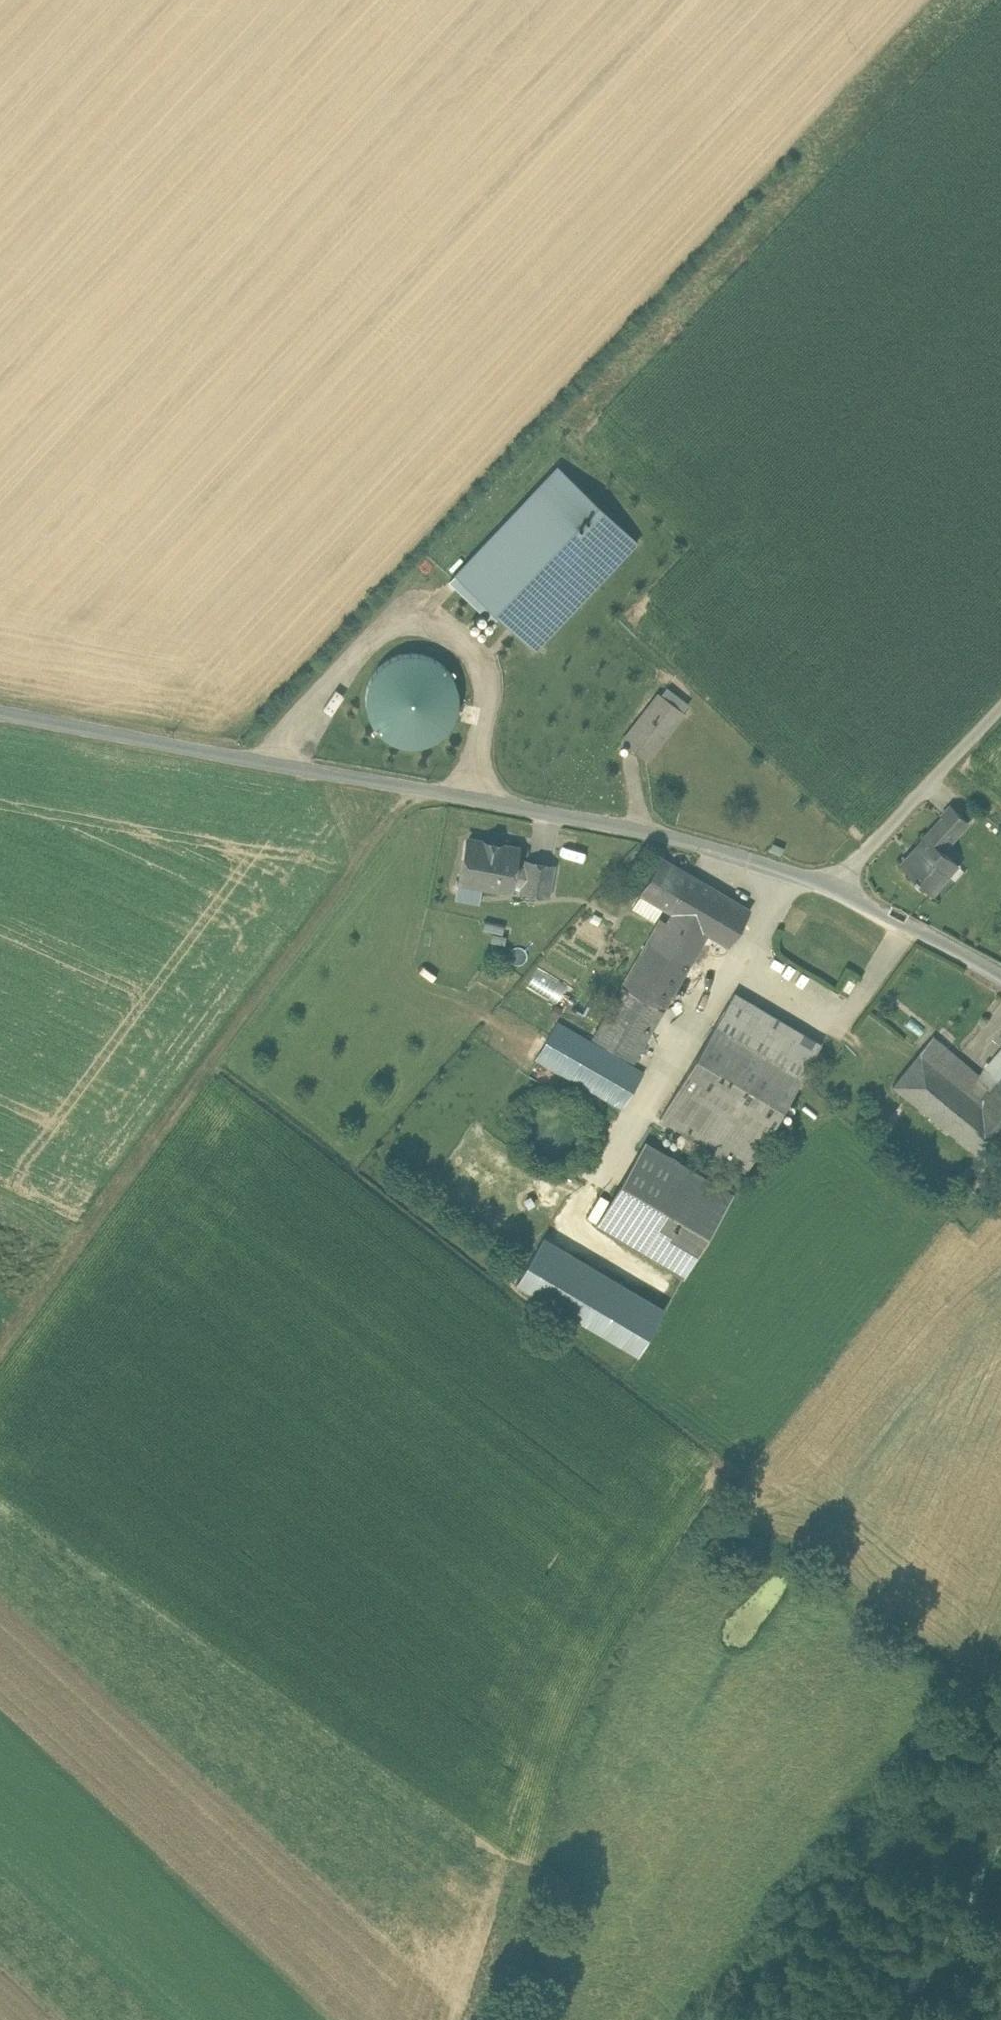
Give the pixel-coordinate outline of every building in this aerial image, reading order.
[(636,542),(557,467),(457,573),(536,648),(636,542)] [(371,715),(376,724),(383,732),(391,738),(400,742),(411,744),(421,743),(431,740),(440,735),(448,728),(453,719),(457,709),(458,699),(457,689),(453,679),(448,670),(440,663),(431,658),(421,655),(411,655),(400,656),(391,661),(382,667),(376,675),(371,684),(369,694),(369,704),(371,715)] [(659,693),(622,740),(647,760),(684,712),(659,693)] [(945,816),(929,834),(929,833),(901,863),(913,874),(912,876),(916,879),(917,878),(931,891),(958,862),(943,848),(969,819),(951,803),(942,813),(945,816)] [(517,848),(468,839),(464,858),(468,859),(465,879),(510,887),(511,880),(523,882),(525,868),(514,866),(517,848)] [(702,879),(661,855),(639,893),(665,908),(666,908),(672,911),(681,918),(702,879)] [(553,865),(527,860),(525,868),(523,882),(522,890),(547,894),(553,865)] [(681,918),(672,911),(667,920),(661,918),(622,984),(623,985),(663,1008),(664,1009),(708,932),(729,945),(751,907),(702,879),(681,918)] [(529,983),(567,1001),(576,983),(538,965),(529,983)] [(663,1008),(623,985),(594,1036),(633,1059),(663,1008)] [(734,991),(660,1117),(747,1169),(821,1042),(734,991)] [(644,1071),(557,1020),(536,1057),(624,1107),(644,1071)] [(993,1088),(977,1076),(978,1075),(931,1037),(893,1084),(936,1118),(929,1127),(951,1145),(958,1136),(991,1162),(1000,1149),(1000,1078),(993,1088)] [(1000,1078),(985,1066),(978,1075),(977,1076),(993,1088),(1000,1078)] [(732,1192),(646,1142),(597,1223),(683,1274),(732,1192)] [(663,1308),(544,1238),(519,1280),(638,1349),(663,1308)]
